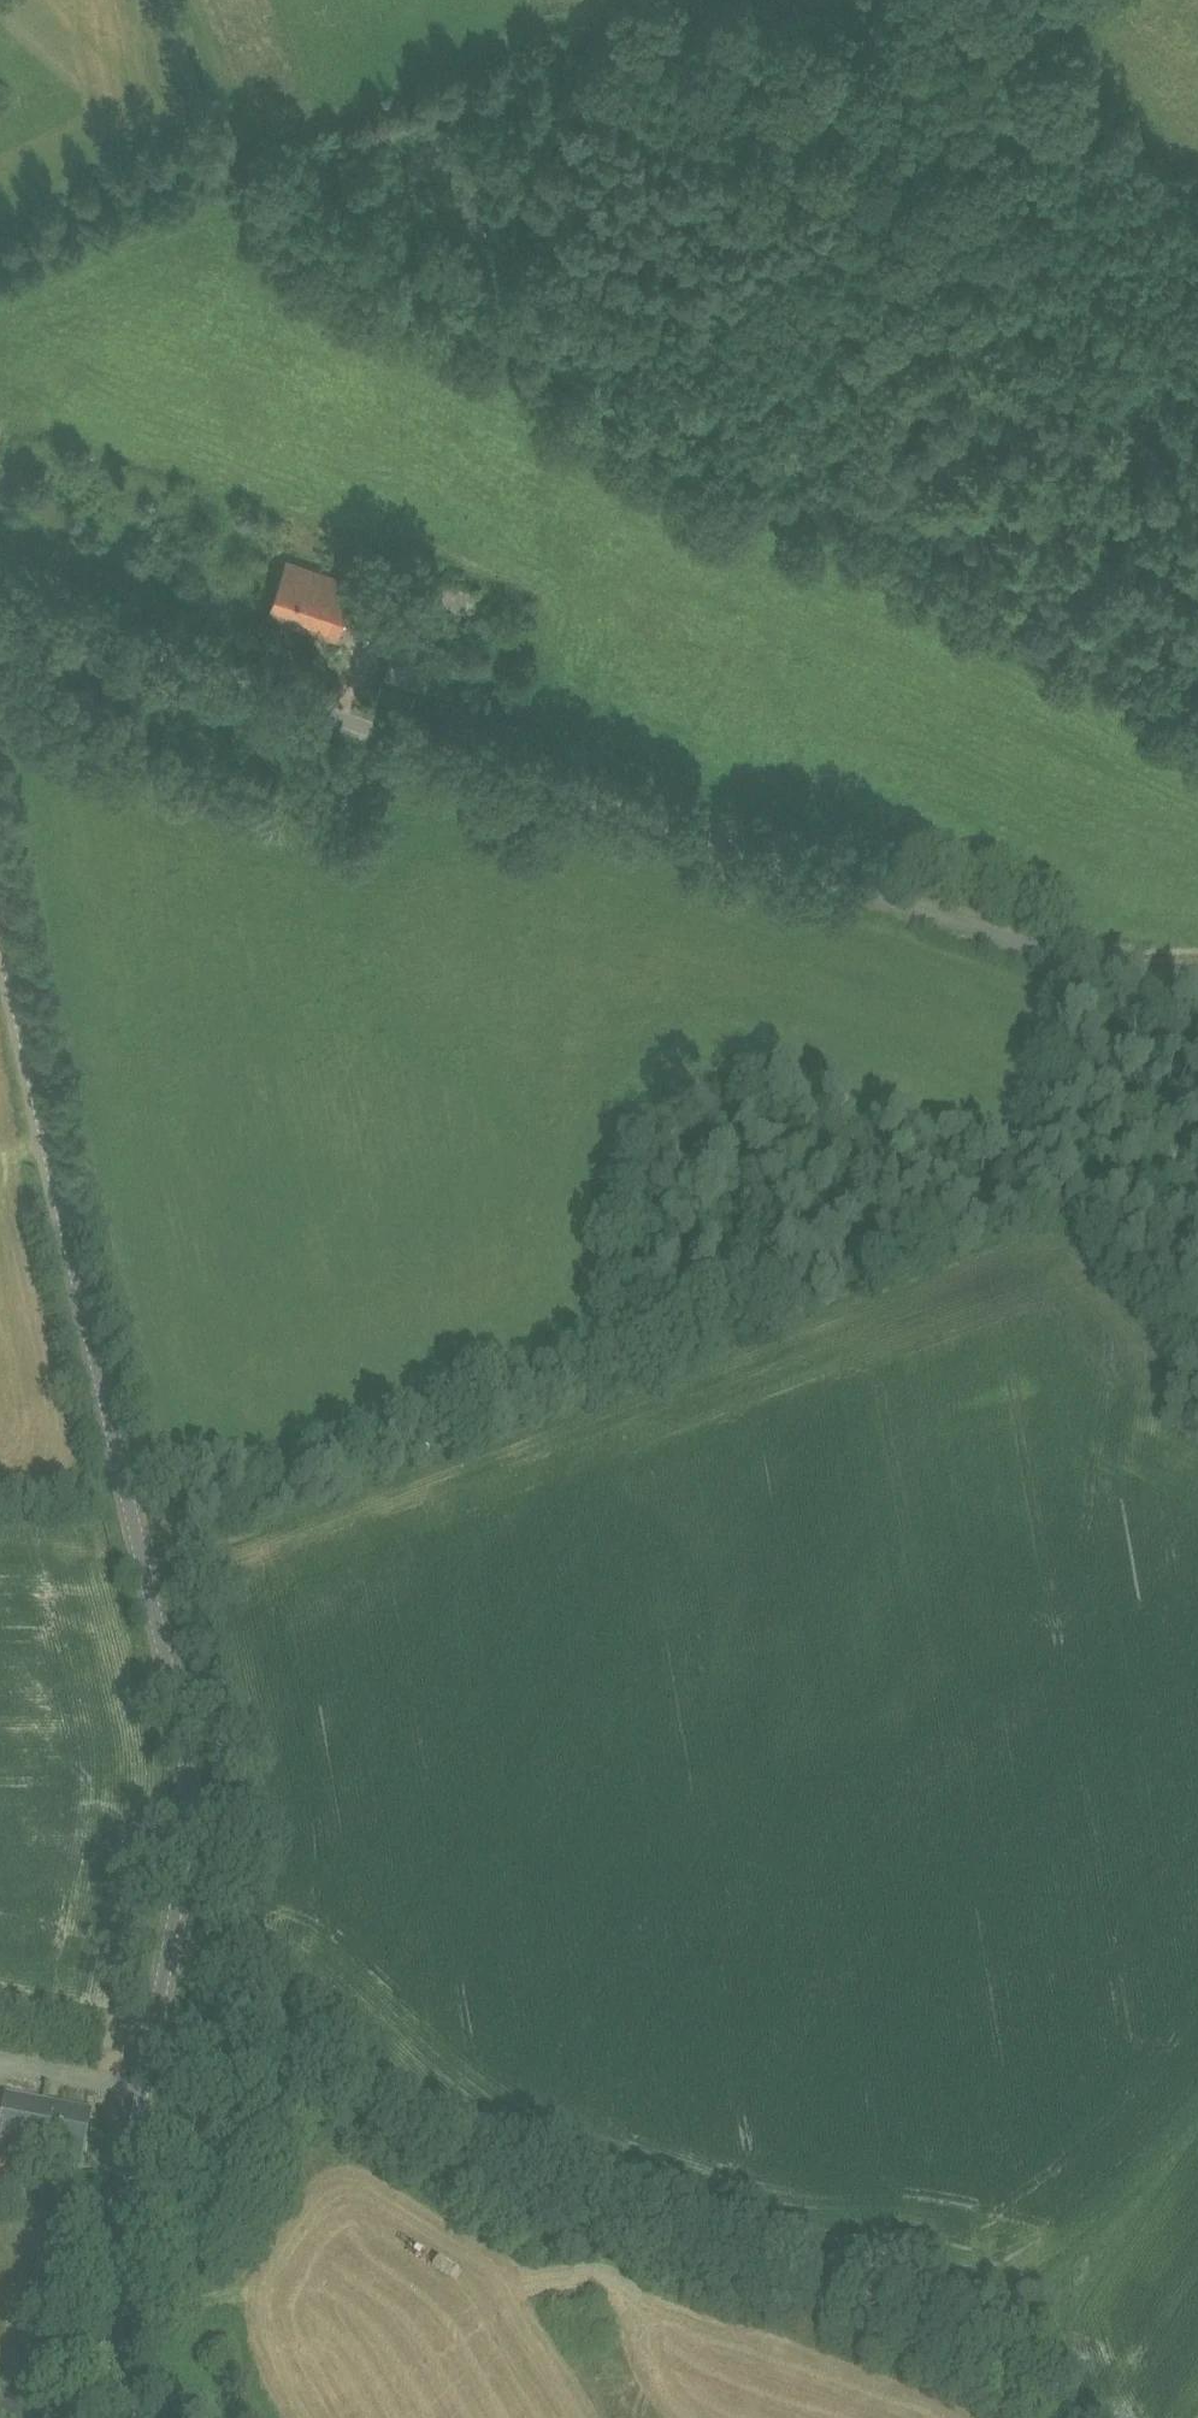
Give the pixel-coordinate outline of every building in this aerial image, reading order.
[(357,584),(288,561),(269,616),(338,639),(357,584)] [(6,2095),(0,2124),(0,2153),(79,2169),(90,2111),(6,2095)] [(0,2165),(0,2191),(7,2192),(10,2167),(0,2165)]
